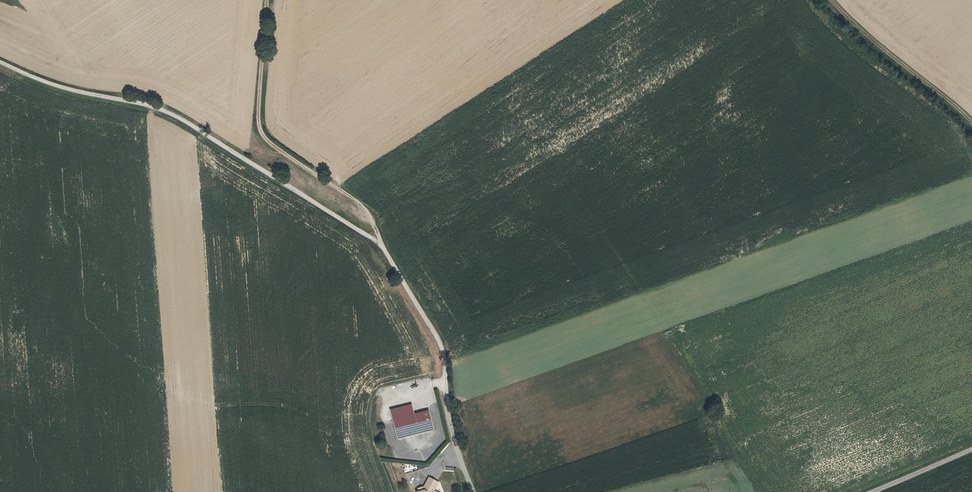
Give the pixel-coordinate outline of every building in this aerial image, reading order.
[(390,410),(392,419),(414,414),(412,405),(390,410)] [(397,439),(434,430),(429,410),(414,414),(392,419),(397,439)] [(434,491),(438,483),(429,478),(423,488),(424,490),(419,491),(436,491),(434,491)]
